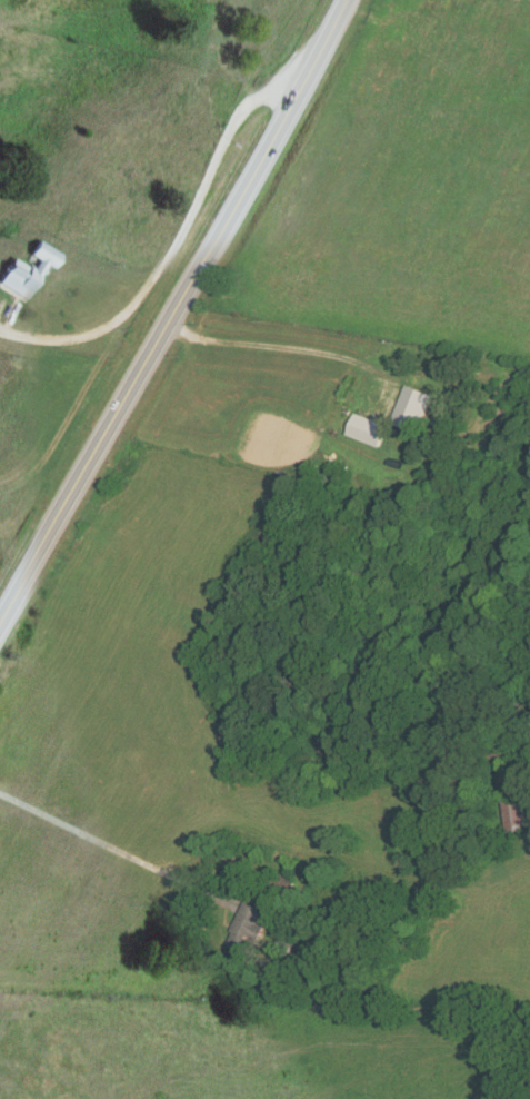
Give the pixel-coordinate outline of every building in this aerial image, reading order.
[(33,238),(26,253),(35,258),(30,267),(9,256),(0,273),(0,285),(24,297),(43,263),(50,267),(58,252),(33,238)] [(435,393),(408,384),(394,422),(422,432),(435,393)] [(390,423),(355,414),(349,436),(384,445),(390,423)] [(529,828),(529,797),(505,802),(511,831),(529,828)] [(268,911),(247,901),(226,944),(246,954),(255,936),(261,939),(268,925),(262,922),(268,911)]
